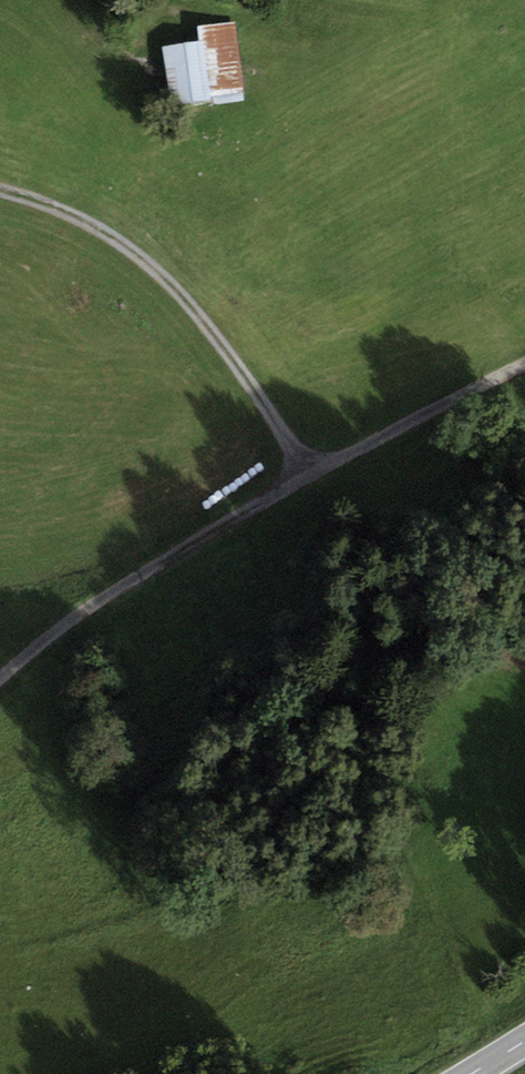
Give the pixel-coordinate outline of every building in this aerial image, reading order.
[(222,51),(185,54),(190,106),(262,99),(255,29),(226,32),(222,51)]
